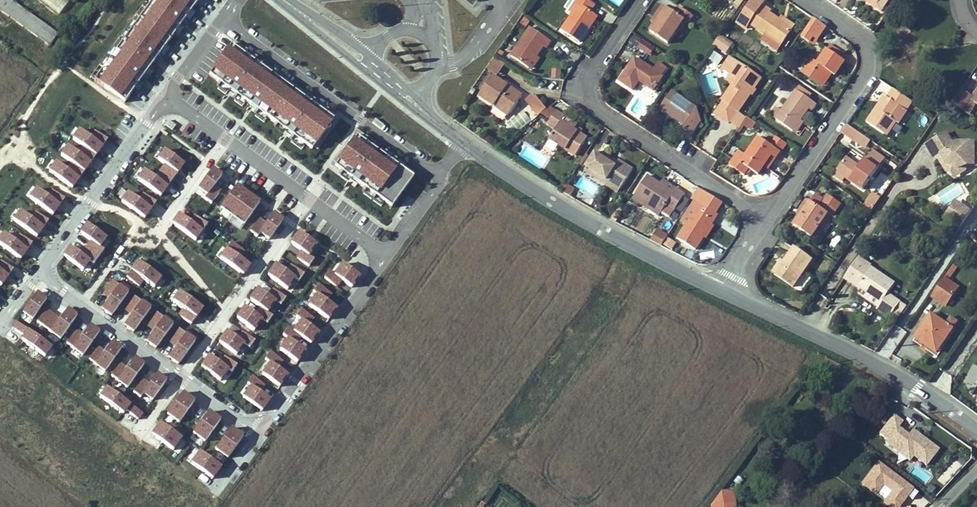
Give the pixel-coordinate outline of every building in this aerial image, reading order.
[(49,46),(57,35),(9,0),(0,0),(0,11),(49,46)] [(58,13),(69,2),(67,0),(44,0),(58,13)] [(101,85),(123,100),(196,0),(162,0),(101,85)] [(588,29),(586,28),(596,15),(591,12),(595,6),(587,0),(578,0),(576,2),(579,5),(572,14),(562,30),(579,42),(588,29)] [(792,29),(781,21),(770,12),(771,11),(763,5),(764,3),(761,0),(753,0),(738,22),(746,28),(749,24),(781,45),(792,29)] [(870,0),(863,0),(875,8),(881,12),(889,0),(881,0),(878,5),(870,0)] [(572,14),(579,5),(576,2),(569,13),(572,14)] [(655,24),(666,7),(664,6),(653,23),(655,24)] [(688,23),(693,16),(680,7),(676,13),(667,7),(666,7),(655,24),(650,31),(668,43),(677,30),(684,20),(687,22),(688,23)] [(596,15),(586,28),(588,29),(589,30),(598,17),(596,15)] [(783,18),(781,21),(792,29),(794,26),(783,18)] [(817,40),(826,27),(814,18),(801,38),(809,43),(813,38),(817,40)] [(680,32),(687,22),(684,20),(677,30),(680,32)] [(531,28),(511,56),(529,68),(537,56),(543,46),(546,48),(551,41),(531,28)] [(717,40),(730,49),(731,46),(721,39),(723,35),(721,34),(717,40)] [(650,55),(655,46),(640,39),(636,48),(650,55)] [(726,53),(730,49),(717,40),(714,44),(726,53)] [(830,45),(827,49),(844,61),(846,57),(830,45)] [(329,120),(226,47),(209,68),(313,143),(329,120)] [(818,63),(812,59),(802,73),(819,85),(829,71),(832,73),(835,75),(844,61),(827,49),(818,63)] [(718,64),(722,56),(712,51),(708,59),(718,64)] [(684,60),(676,55),(672,59),(680,65),(684,60)] [(537,56),(529,68),(531,70),(539,58),(537,56)] [(487,71),(498,76),(504,62),(492,57),(487,71)] [(663,77),(634,57),(619,81),(633,91),(639,81),(641,79),(643,81),(642,83),(654,91),(663,77)] [(722,68),(731,74),(738,78),(733,85),(723,100),(724,101),(715,113),(729,122),(738,111),(738,110),(739,111),(751,94),(754,89),(761,79),(729,57),(722,68)] [(672,59),(669,64),(677,69),(680,65),(672,59)] [(832,73),(829,71),(819,85),(823,87),(832,73)] [(733,85),(738,78),(731,74),(727,80),(733,85)] [(523,96),(493,76),(479,96),(495,106),(497,104),(511,113),(523,96)] [(799,86),(796,90),(808,99),(812,95),(799,86)] [(971,97),(972,97),(963,110),(969,114),(976,104),(973,101),(976,96),(976,88),(971,97)] [(866,123),(887,136),(896,122),(891,119),(900,106),(905,110),(911,101),(893,89),(887,98),(884,96),(866,123)] [(808,109),(811,111),(816,104),(808,99),(796,90),(781,111),(776,119),(792,131),(800,120),(808,109)] [(972,97),(971,97),(961,91),(952,103),(963,110),(972,97)] [(697,109),(672,92),(660,109),(685,126),(683,129),(692,135),(701,122),(697,109)] [(526,99),(534,109),(542,103),(535,95),(533,94),(526,99)] [(539,116),(547,109),(542,103),(534,109),(539,116)] [(511,113),(497,104),(495,106),(509,116),(511,113)] [(900,106),(891,119),(896,122),(905,110),(900,106)] [(770,115),(776,119),(781,111),(776,107),(770,115)] [(576,156),(587,138),(582,135),(575,130),(577,127),(578,126),(572,122),(567,124),(563,121),(565,117),(556,111),(548,124),(557,129),(550,139),(576,156)] [(738,111),(729,122),(739,129),(744,122),(747,117),(738,111)] [(747,117),(744,122),(746,123),(752,127),(755,122),(747,117)] [(803,122),(800,120),(792,131),(795,133),(803,122)] [(737,132),(740,133),(746,123),(744,122),(737,132)] [(866,148),(868,146),(854,137),(858,132),(847,125),(842,133),(852,140),(853,138),(866,148)] [(575,130),(582,135),(584,132),(577,127),(575,130)] [(78,130),(71,139),(82,146),(96,157),(103,147),(88,137),(78,130)] [(93,131),(88,137),(103,147),(107,141),(93,131)] [(868,146),(871,141),(858,132),(854,137),(868,146)] [(926,145),(931,154),(943,147),(947,153),(942,156),(947,166),(958,169),(968,166),(976,166),(976,144),(958,144),(954,146),(947,133),(926,145)] [(410,176),(351,137),(331,164),(390,204),(410,176)] [(759,138),(746,156),(741,163),(734,158),(729,165),(744,176),(745,173),(748,175),(751,170),(758,175),(765,167),(771,156),(776,159),(780,152),(771,146),(759,138)] [(771,146),(780,152),(786,144),(777,138),(771,146)] [(552,154),(557,145),(548,140),(543,149),(552,154)] [(78,152),(67,145),(60,155),(70,162),(84,173),(92,162),(78,152)] [(96,157),(82,146),(78,152),(92,162),(96,157)] [(939,158),(942,156),(947,153),(943,147),(931,154),(935,160),(939,158)] [(165,148),(157,159),(165,165),(178,173),(185,163),(165,148)] [(871,149),(864,160),(867,163),(863,169),(860,166),(846,157),(836,171),(845,177),(863,189),(884,158),(871,149)] [(597,151),(587,167),(620,189),(633,169),(619,160),(617,164),(615,166),(602,158),(603,155),(597,151)] [(739,152),(734,158),(741,163),(746,156),(739,152)] [(602,158),(615,166),(617,164),(603,155),(602,158)] [(769,169),(776,159),(771,156),(765,167),(769,169)] [(947,166),(942,156),(939,158),(946,171),(952,172),(954,177),(966,171),(968,166),(958,169),(947,166)] [(67,167),(57,160),(48,171),(73,189),(81,177),(67,167)] [(81,177),(84,173),(70,162),(67,167),(81,177)] [(165,165),(160,172),(172,180),(178,173),(165,165)] [(619,192),(620,189),(587,167),(585,171),(619,192)] [(212,169),(198,188),(208,195),(215,185),(221,176),(212,169)] [(144,170),(138,180),(161,196),(168,186),(156,178),(144,170)] [(843,181),(845,177),(836,171),(833,175),(843,181)] [(160,172),(156,178),(168,186),(172,180),(160,172)] [(674,212),(685,194),(677,189),(674,193),(661,184),(647,176),(635,195),(661,213),(665,206),(674,212)] [(661,184),(674,193),(677,189),(663,180),(661,184)] [(222,189),(215,185),(208,195),(205,199),(211,204),(222,189)] [(570,197),(574,190),(566,185),(562,192),(570,197)] [(259,203),(236,187),(221,209),(244,225),(259,203)] [(716,214),(723,203),(698,187),(691,198),(698,202),(716,214)] [(46,195),(36,188),(30,197),(54,215),(61,205),(46,195)] [(51,189),(46,195),(61,205),(65,199),(51,189)] [(125,190),(118,200),(143,218),(151,208),(138,199),(125,190)] [(142,193),(138,199),(151,208),(155,202),(142,193)] [(868,203),(875,207),(881,198),(874,194),(868,203)] [(659,216),(661,213),(635,195),(632,199),(659,216)] [(840,204),(827,195),(823,201),(819,207),(810,201),(794,226),(812,237),(820,225),(828,214),(831,216),(832,216),(840,204)] [(810,201),(819,207),(823,201),(815,195),(810,201)] [(793,224),(794,226),(810,201),(807,199),(797,214),(799,215),(793,224)] [(698,202),(693,210),(695,212),(686,225),(678,239),(695,250),(703,238),(712,225),(718,215),(716,214),(698,202)] [(868,203),(866,207),(872,211),(875,207),(868,203)] [(969,214),(954,204),(949,211),(960,212),(967,217),(969,214)] [(686,225),(695,212),(693,210),(690,208),(681,222),(686,225)] [(30,218),(20,211),(13,221),(37,238),(45,228),(30,218)] [(960,212),(949,211),(944,219),(959,229),(967,217),(960,212)] [(35,212),(30,218),(45,228),(49,222),(35,212)] [(179,214),(172,224),(196,242),(203,232),(189,222),(179,214)] [(283,220),(273,214),(267,222),(260,233),(269,240),(283,220)] [(831,216),(828,214),(820,225),(823,227),(831,216)] [(194,215),(189,222),(203,232),(208,225),(194,215)] [(260,233),(267,222),(260,217),(250,232),(257,237),(260,233)] [(87,224),(80,234),(89,240),(99,247),(106,237),(87,224)] [(712,225),(703,238),(706,239),(714,226),(712,225)] [(650,240),(661,246),(666,237),(656,231),(650,240)] [(315,259),(310,255),(317,244),(300,232),(292,242),(301,249),(296,256),(310,266),(315,259)] [(4,233),(0,238),(0,246),(21,261),(28,250),(14,240),(4,233)] [(19,234),(14,240),(28,250),(33,244),(19,234)] [(671,250),(676,242),(667,237),(662,245),(671,250)] [(89,240),(84,247),(98,257),(103,250),(99,247),(89,240)] [(231,242),(226,249),(240,259),(245,251),(231,242)] [(79,253),(71,247),(64,256),(82,270),(89,260),(79,253)] [(84,247),(79,253),(89,260),(93,263),(98,257),(84,247)] [(784,263),(775,275),(793,288),(812,259),(795,247),(784,263)] [(240,259),(226,249),(219,258),(243,275),(250,266),(240,259)] [(859,258),(845,278),(860,287),(882,302),(878,307),(877,309),(896,322),(907,306),(888,294),(895,283),(859,258)] [(138,260),(131,271),(144,280),(154,287),(162,277),(138,260)] [(0,261),(0,270),(9,277),(14,270),(0,261)] [(335,273),(330,270),(324,278),(337,287),(343,279),(353,286),(361,274),(343,261),(335,273)] [(781,261),(772,273),(775,275),(784,263),(781,261)] [(291,263),(287,269),(277,262),(268,274),(289,289),(296,277),(299,279),(304,272),(291,263)] [(931,296),(946,306),(959,287),(948,281),(955,270),(951,267),(931,296)] [(2,286),(9,277),(0,270),(0,285),(2,286)] [(144,280),(131,271),(126,278),(140,287),(144,280)] [(109,298),(119,284),(112,279),(102,293),(109,298)] [(337,307),(327,300),(332,292),(319,283),(314,291),(317,292),(309,303),(329,318),(337,307)] [(109,298),(101,309),(111,316),(129,291),(119,284),(109,298)] [(273,288),(268,294),(258,287),(249,299),(259,306),(270,313),(278,302),(281,304),(286,297),(273,288)] [(878,307),(882,302),(860,287),(856,292),(878,307)] [(180,291),(173,301),(184,308),(197,318),(204,308),(180,291)] [(32,320),(46,300),(36,293),(22,312),(32,320)] [(125,310),(132,315),(142,300),(135,295),(125,310)] [(132,315),(124,325),(134,332),(152,307),(142,300),(132,315)] [(259,306),(255,312),(245,305),(236,317),(257,332),(264,321),(267,322),(272,315),(270,313),(259,306)] [(907,327),(915,309),(909,306),(901,324),(907,327)] [(68,307),(61,318),(47,308),(37,321),(60,338),(78,314),(68,307)] [(192,325),(197,318),(184,308),(178,315),(192,325)] [(320,332),(310,325),(315,318),(302,309),(297,316),(299,318),(291,329),(302,336),(312,343),(320,332)] [(157,311),(147,326),(154,331),(164,316),(157,311)] [(958,321),(951,317),(946,325),(931,315),(916,337),(924,344),(927,341),(939,349),(958,321)] [(154,331),(147,341),(156,348),(174,323),(164,316),(154,331)] [(10,326),(23,335),(20,338),(45,356),(52,347),(15,320),(10,326)] [(91,324),(83,335),(76,330),(67,343),(83,355),(100,330),(91,324)] [(878,352),(887,358),(904,330),(894,324),(878,352)] [(176,348),(187,332),(179,327),(169,343),(176,348)] [(307,350),(296,343),(302,336),(291,329),(289,327),(283,334),(286,336),(278,347),(299,362),(307,350)] [(242,330),(238,336),(227,329),(219,341),(239,356),(247,344),(250,346),(255,339),(242,330)] [(176,348),(169,357),(179,364),(196,339),(187,332),(176,348)] [(114,340),(106,351),(99,346),(89,359),(105,371),(123,347),(114,340)] [(937,352),(939,349),(927,341),(924,344),(937,352)] [(288,374),(278,367),(283,360),(270,350),(265,358),(268,360),(260,371),(280,385),(288,374)] [(224,355),(220,361),(209,354),(201,366),(222,380),(229,369),(232,371),(237,364),(224,355)] [(135,357),(127,368),(120,363),(111,376),(127,387),(144,363),(135,357)] [(158,372),(150,383),(143,378),(133,392),(140,397),(143,393),(152,400),(167,379),(158,372)] [(271,399),(261,392),(266,385),(253,376),(248,383),(251,385),(243,396),(263,410),(271,399)] [(144,413),(106,386),(100,395),(124,413),(126,410),(139,419),(144,413)] [(184,391),(168,414),(179,422),(195,399),(184,391)] [(210,410),(193,433),(205,441),(221,418),(210,410)] [(904,420),(894,412),(878,433),(886,440),(884,443),(899,456),(901,454),(910,460),(913,456),(926,466),(941,447),(913,427),(909,432),(900,425),(904,420)] [(183,437),(161,422),(152,434),(174,449),(183,437)] [(233,426),(216,449),(228,457),(244,435),(233,426)] [(222,466),(200,450),(191,462),(213,478),(222,466)] [(859,484),(891,506),(901,506),(915,488),(876,460),(859,484)] [(201,472),(197,479),(207,485),(212,478),(201,472)] [(733,498),(732,493),(724,494),(720,494),(711,506),(733,506),(733,498)]
